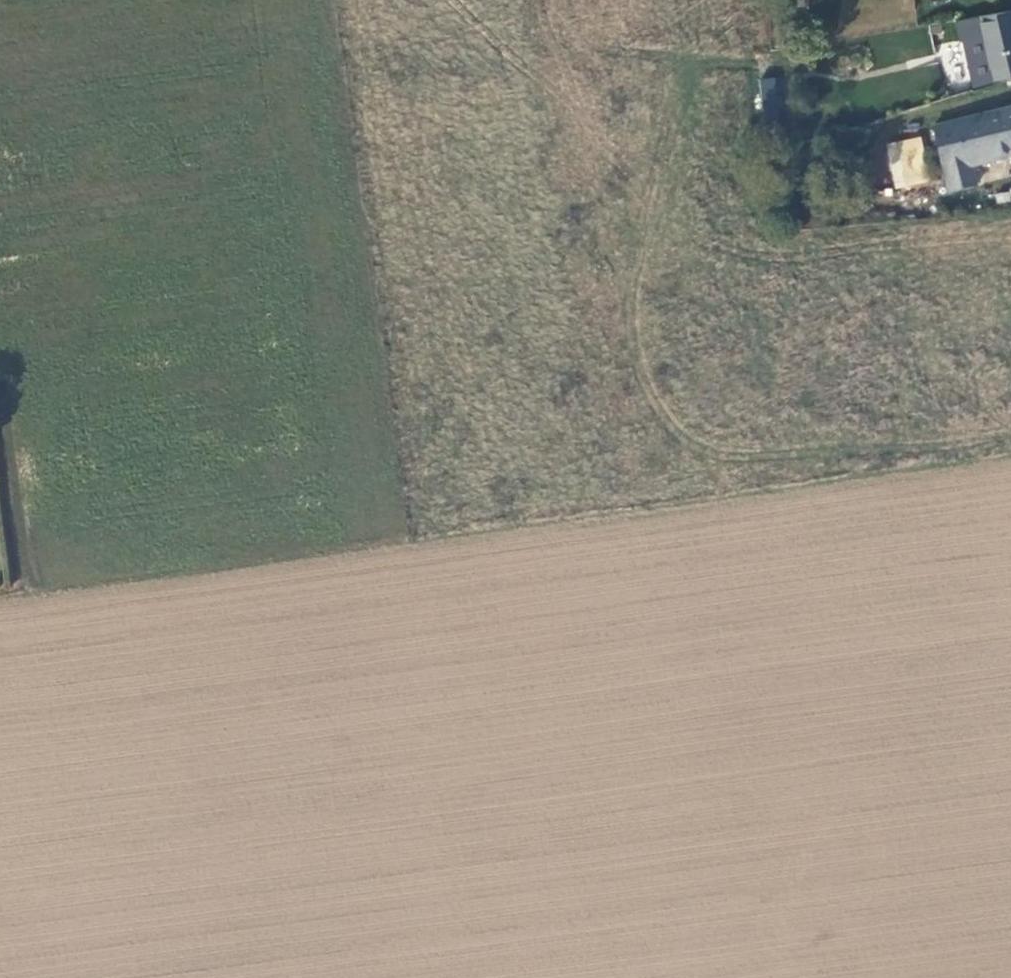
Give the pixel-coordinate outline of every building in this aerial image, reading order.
[(949,29),(953,51),(980,46),(986,82),(1010,78),(1010,20),(1010,18),(949,29)] [(929,124),(939,173),(941,192),(969,187),(964,168),(1010,155),(1010,106),(929,124)] [(922,136),(885,142),(893,188),(930,182),(922,136)]
